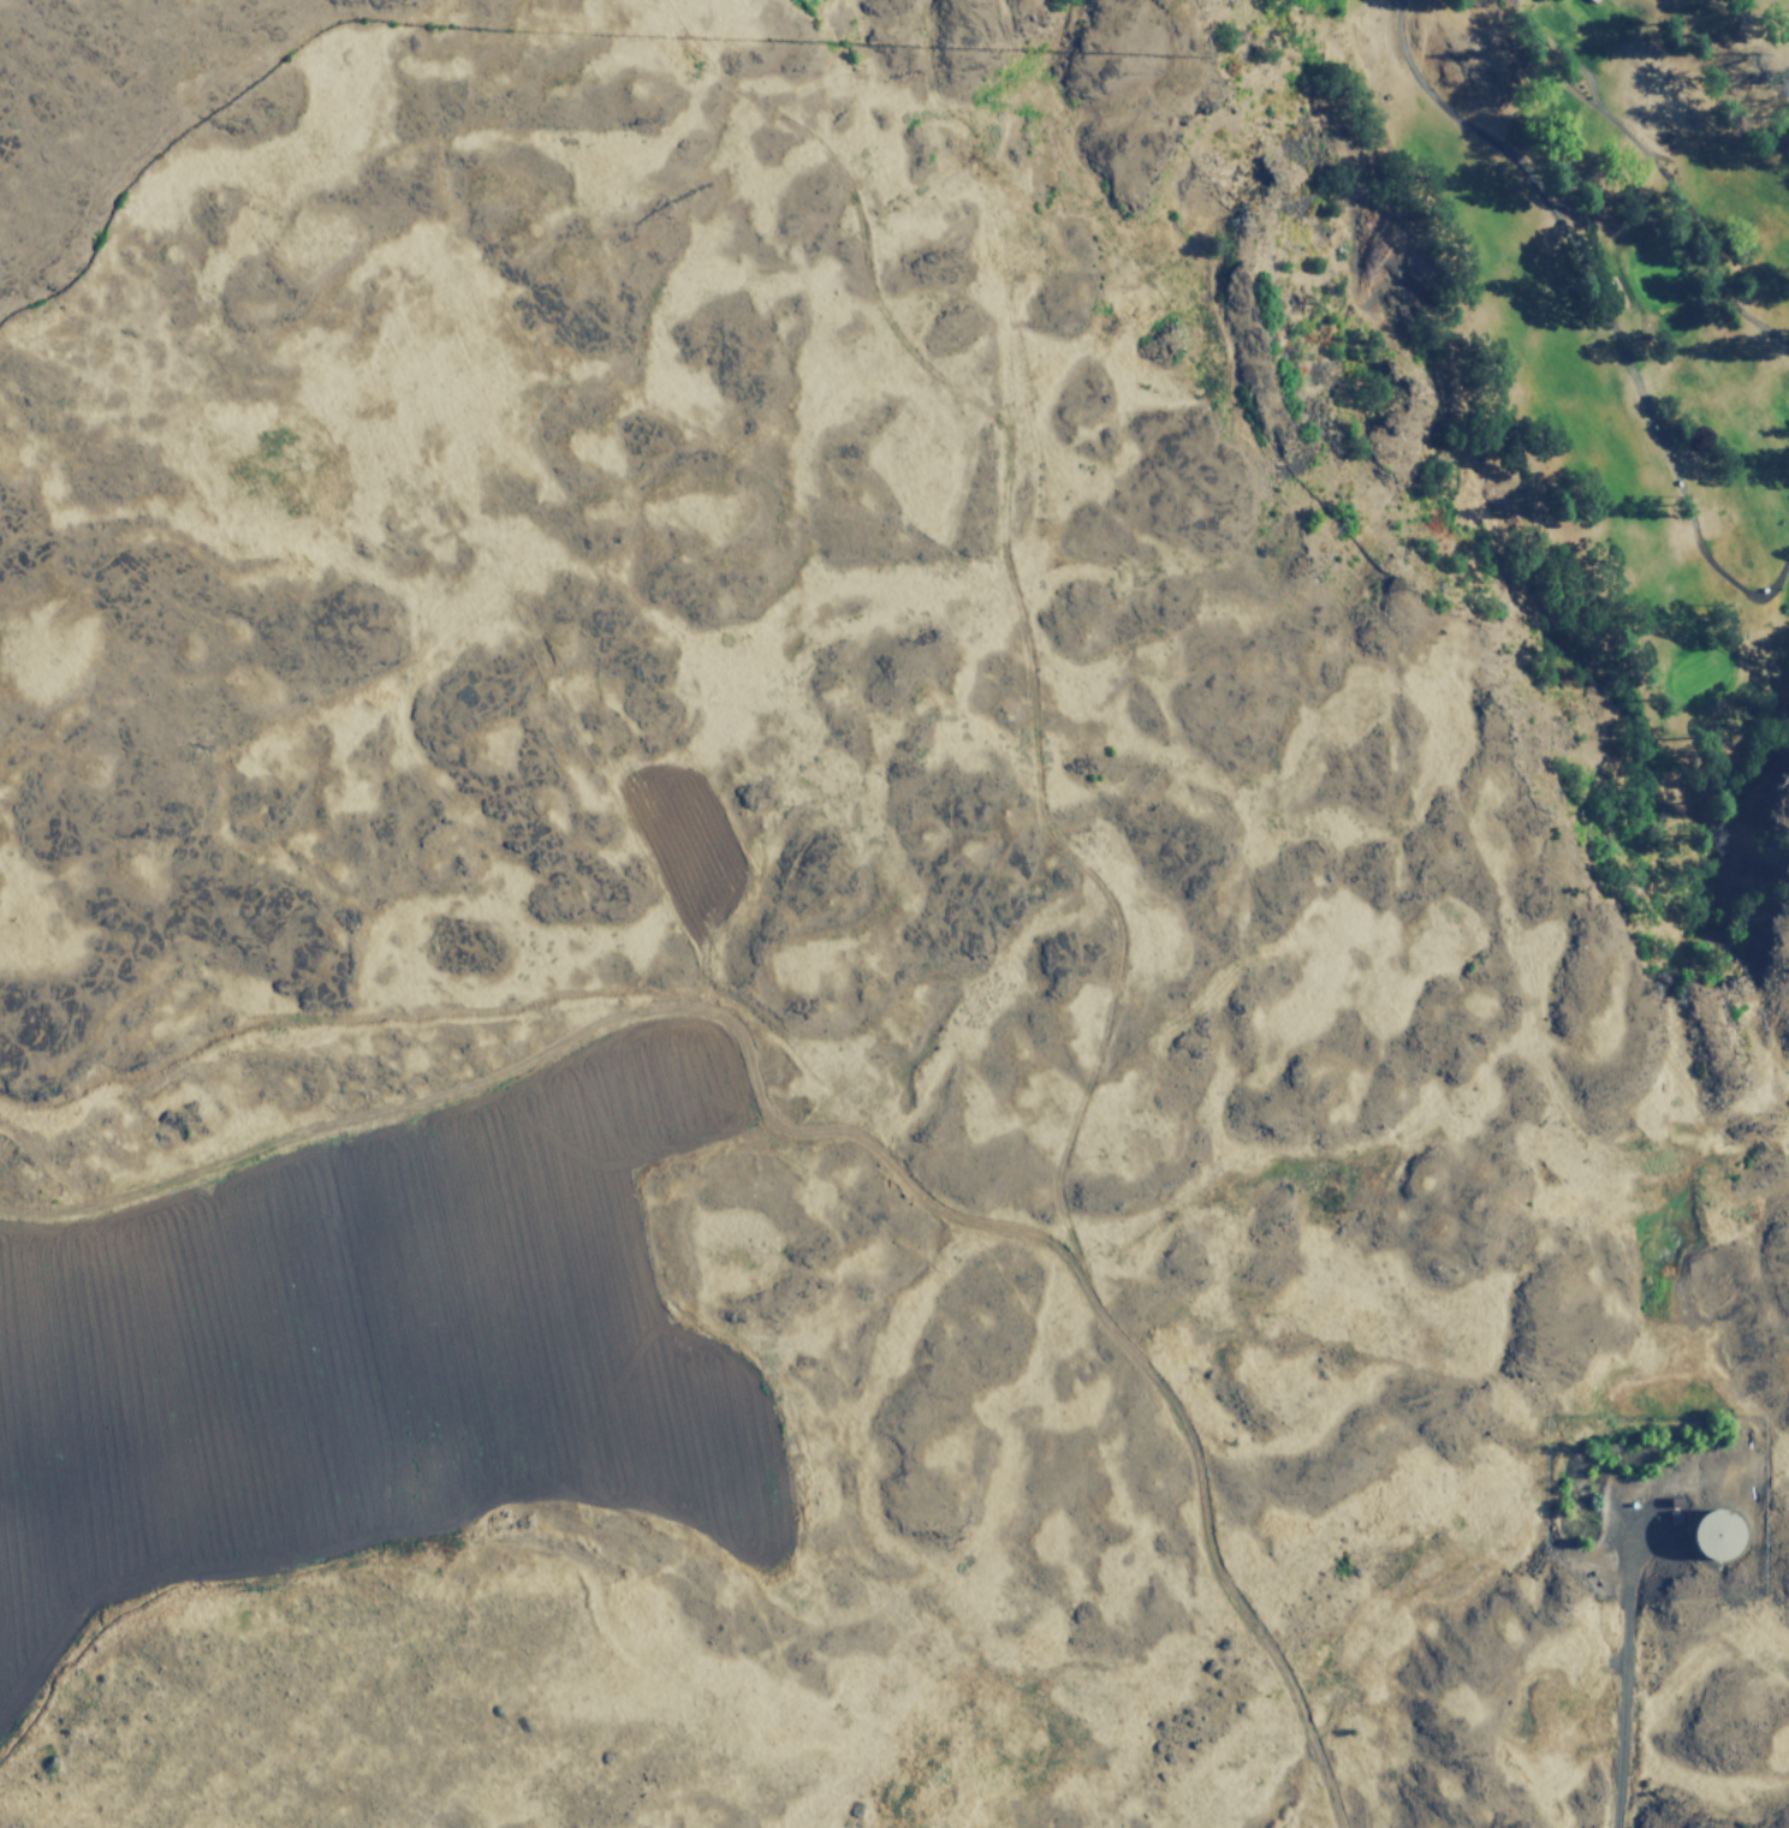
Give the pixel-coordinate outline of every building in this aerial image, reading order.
[(1740,1511),(1694,1509),(1691,1555),(1738,1558),(1740,1511)]
